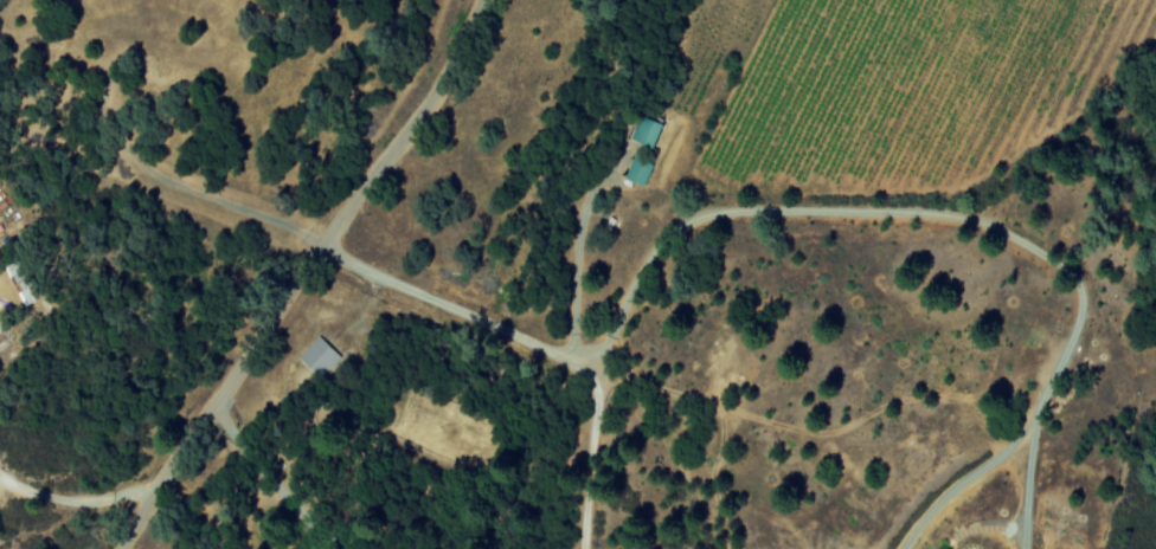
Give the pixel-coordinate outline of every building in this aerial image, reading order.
[(629,141),(648,149),(659,124),(639,117),(629,141)] [(650,164),(630,157),(622,180),(643,186),(650,164)] [(296,359),(317,378),(337,356),(316,337),(296,359)]
